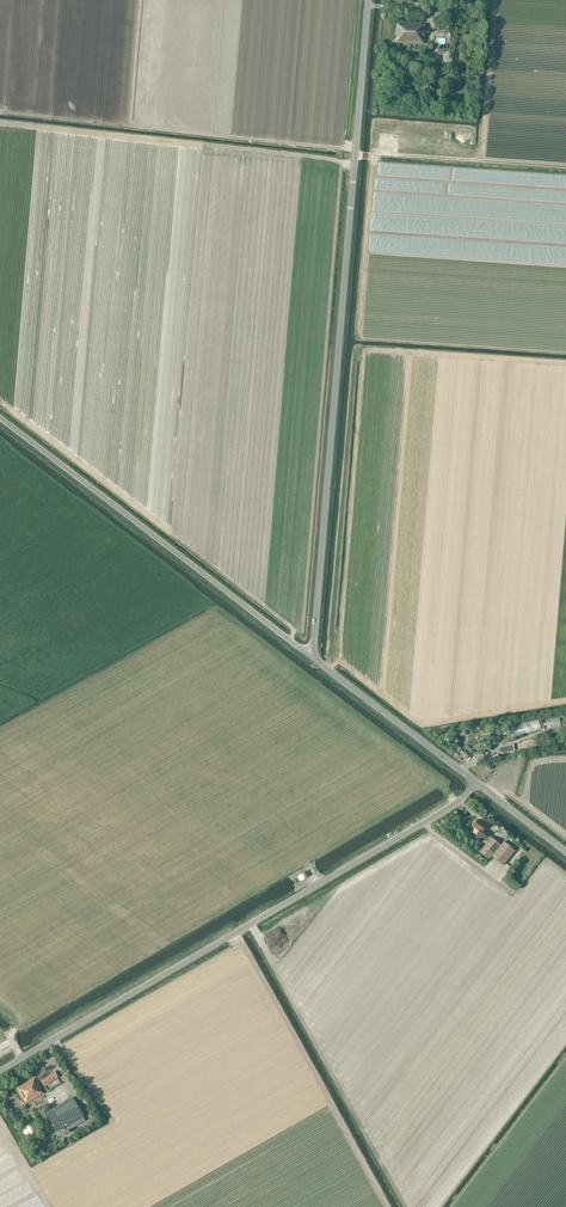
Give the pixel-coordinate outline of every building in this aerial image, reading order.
[(397,23),(396,43),(425,45),(426,31),(425,30),(425,25),(397,23)] [(444,48),(443,50),(438,50),(438,56),(449,57),(450,49),(444,48)] [(476,753),(465,745),(459,753),(467,759),(472,752),(476,755),(476,759),(484,758),(483,751),(476,753)] [(450,797),(452,801),(459,797),(456,793),(450,797)] [(481,833),(479,836),(484,839),(488,835),(489,834),(484,830),(487,827),(478,820),(476,823),(475,822),(474,822),(472,824),(473,825),(474,826),(473,827),(481,833)] [(488,835),(484,839),(484,840),(487,843),(479,853),(489,860),(492,856),(503,866),(515,851),(504,842),(501,845),(492,837),(488,835)] [(55,1072),(41,1081),(44,1086),(58,1078),(55,1072)] [(44,1093),(41,1088),(38,1083),(36,1083),(34,1079),(18,1088),(27,1103),(44,1093)] [(73,1097),(47,1113),(58,1132),(84,1117),(73,1097)]
